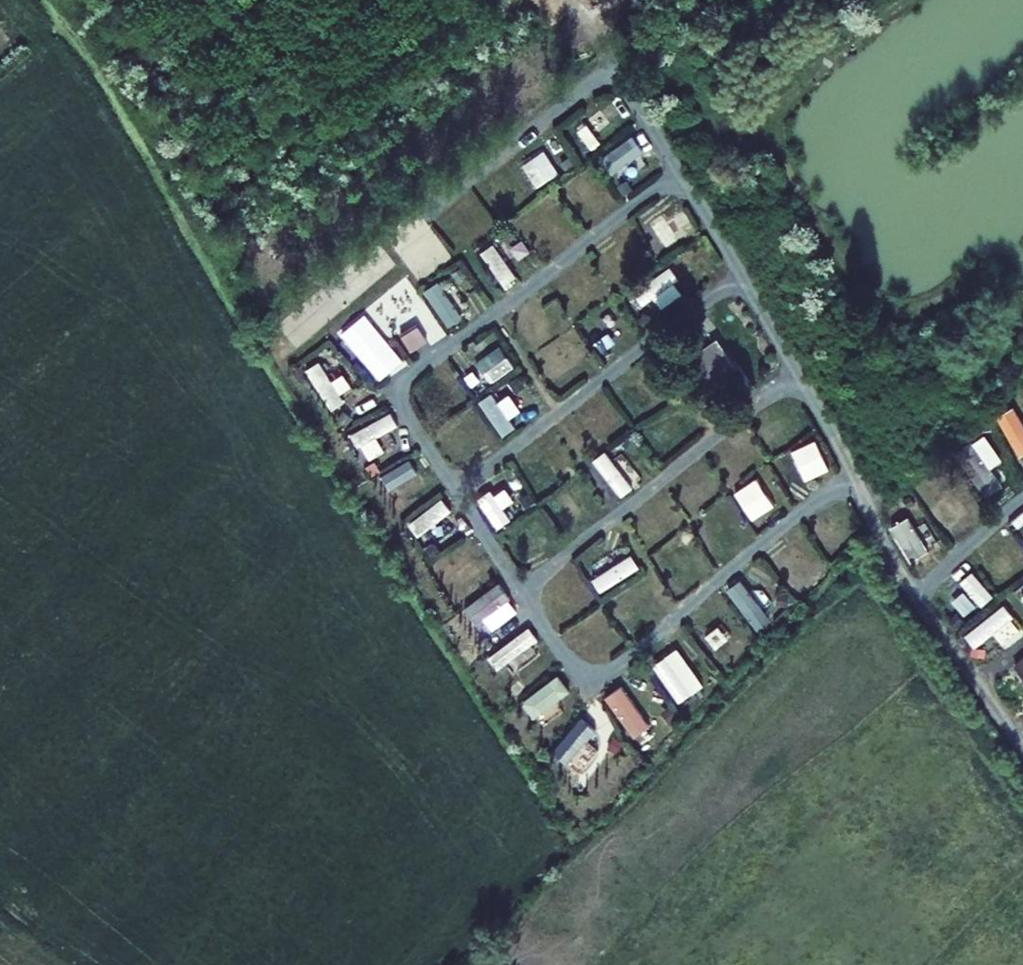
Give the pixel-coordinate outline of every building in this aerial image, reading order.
[(585,158),(593,152),(582,137),(573,143),(585,158)] [(608,153),(614,162),(633,147),(627,139),(608,153)] [(521,164),(535,187),(546,180),(531,157),(521,164)] [(495,172),(526,206),(538,195),(508,161),(495,172)] [(663,215),(650,222),(665,248),(678,240),(663,215)] [(502,286),(516,277),(494,244),(480,253),(502,286)] [(671,266),(633,293),(642,305),(679,278),(671,266)] [(424,290),(447,326),(461,317),(439,281),(424,290)] [(411,354),(424,346),(402,308),(388,316),(411,354)] [(717,337),(683,359),(703,391),(738,369),(717,337)] [(474,363),(482,374),(507,356),(499,345),(474,363)] [(331,410),(344,401),(319,361),(305,370),(331,410)] [(337,367),(328,373),(343,399),(353,393),(337,367)] [(478,401),(502,436),(516,427),(492,392),(478,401)] [(391,412),(350,435),(357,448),(398,425),(391,412)] [(816,437),(776,465),(784,478),(825,450),(816,437)] [(605,451),(593,459),(621,497),(632,487),(605,451)] [(1000,488),(973,451),(959,462),(985,498),(1000,488)] [(409,459),(383,474),(390,488),(417,473),(409,459)] [(742,480),(728,490),(757,529),(771,519),(742,480)] [(511,521),(490,491),(476,499),(498,531),(511,521)] [(443,498),(409,524),(418,537),(452,511),(443,498)] [(912,546),(899,523),(889,529),(903,552),(912,546)] [(591,579),(600,593),(640,569),(631,554),(591,579)] [(993,595),(974,570),(960,580),(980,606),(993,595)] [(741,580),(726,591),(757,632),(772,620),(741,580)] [(500,584),(464,614),(472,625),(509,596),(500,584)] [(1003,604),(964,636),(974,648),(1013,616),(1003,604)] [(537,638),(529,628),(489,658),(498,669),(537,638)] [(735,633),(710,654),(720,666),(745,645),(735,633)] [(1013,665),(1022,677),(1022,657),(1013,665)] [(561,693),(552,681),(519,704),(528,717),(561,693)] [(605,697),(633,738),(650,726),(622,686),(605,697)] [(582,718),(553,757),(564,765),(594,727),(582,718)]
